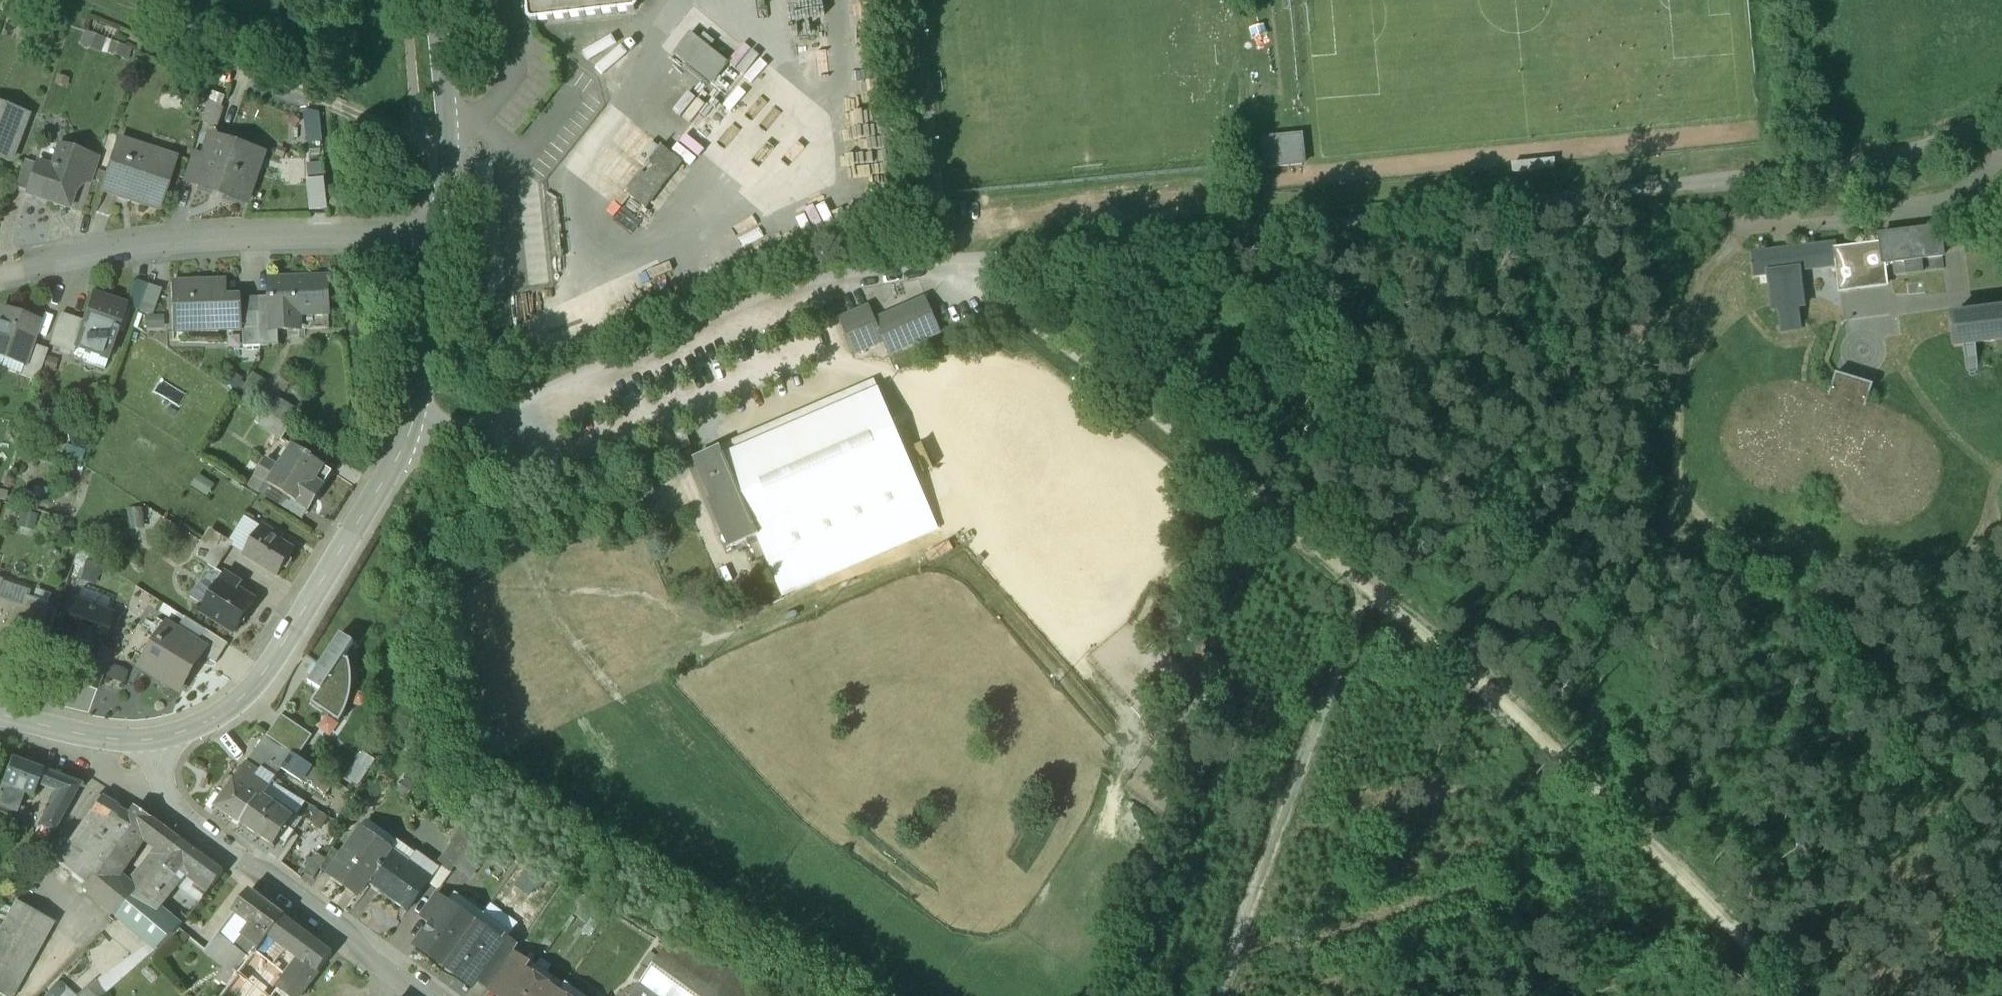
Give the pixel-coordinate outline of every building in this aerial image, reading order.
[(525,0),(527,1),(528,10),(527,11),(528,20),(532,23),(538,22),(539,21),(548,20),(549,21),(554,20),(555,19),(564,18),(565,19),(570,18),(571,17),(580,16),(581,17),(586,17),(587,15),(595,14),(597,15),(602,15),(603,13),(611,12),(613,13),(618,13),(619,12),(627,11),(629,12),(635,11),(638,7),(637,1),(637,0),(525,0)] [(733,68),(690,34),(673,53),(716,88),(733,68)] [(225,98),(213,92),(209,102),(221,107),(225,98)] [(0,106),(0,159),(8,162),(18,136),(19,136),(26,116),(0,106)] [(319,113),(305,110),(309,143),(322,141),(319,113)] [(1267,167),(1311,166),(1310,133),(1266,134),(1267,167)] [(249,152),(229,145),(230,142),(212,136),(204,159),(195,185),(247,203),(258,169),(245,165),(249,152)] [(171,170),(142,160),(146,150),(118,141),(103,187),(128,196),(127,200),(158,210),(171,170)] [(666,141),(622,198),(642,216),(689,160),(666,141)] [(86,156),(55,146),(49,165),(51,166),(50,168),(36,163),(35,165),(26,192),(25,195),(68,209),(78,180),(86,156)] [(204,159),(191,155),(182,180),(195,185),(204,159)] [(86,156),(78,180),(91,184),(98,161),(86,156)] [(1544,158),(1505,161),(1506,170),(1545,167),(1544,158)] [(35,165),(24,162),(15,189),(26,192),(35,165)] [(1939,230),(1880,237),(1880,245),(1883,265),(1906,262),(1908,274),(1921,272),(1919,260),(1942,257),(1939,230)] [(1510,237),(1494,236),(1493,260),(1509,260),(1510,237)] [(1833,245),(1750,255),(1753,279),(1766,277),(1765,275),(1797,271),(1798,273),(1835,268),(1833,251),(1833,245)] [(1880,245),(1833,251),(1835,268),(1838,293),(1885,287),(1884,277),(1883,265),(1880,245)] [(1942,257),(1919,260),(1921,272),(1944,269),(1942,257)] [(1906,262),(1883,265),(1884,277),(1908,274),(1906,262)] [(1797,271),(1765,275),(1766,277),(1770,314),(1776,313),(1779,335),(1798,333),(1796,311),(1802,310),(1798,273),(1797,271)] [(327,278),(270,280),(271,297),(272,330),(278,330),(300,329),(299,314),(328,313),(327,278)] [(137,312),(146,285),(132,280),(124,306),(126,306),(125,310),(137,312)] [(227,282),(170,283),(172,331),(243,329),(242,298),(228,298),(227,282)] [(148,336),(163,291),(146,285),(137,312),(132,326),(148,336)] [(124,306),(92,295),(82,324),(74,348),(75,349),(108,360),(125,310),(126,306),(124,306)] [(259,297),(242,298),(243,329),(260,329),(259,297)] [(271,297),(259,297),(260,329),(261,346),(279,345),(278,330),(272,330),(271,297)] [(923,301),(873,324),(882,344),(889,358),(939,335),(923,301)] [(2,308),(0,313),(0,359),(21,367),(23,367),(29,348),(38,323),(20,317),(21,314),(2,308)] [(866,309),(836,322),(852,358),(882,344),(873,324),(866,309)] [(1950,320),(1954,349),(1965,348),(1968,372),(1969,374),(1971,376),(1973,376),(1975,376),(1977,375),(1978,373),(1978,371),(1975,347),(2001,343),(2001,313),(1950,320)] [(82,324),(59,317),(49,346),(73,354),(75,349),(74,348),(82,324)] [(29,348),(23,367),(21,367),(19,375),(37,381),(46,354),(29,348)] [(1872,386),(1835,375),(1828,397),(1847,403),(1865,409),(1872,386)] [(873,388),(696,467),(715,508),(712,510),(732,556),(759,544),(773,575),(806,560),(817,555),(905,516),(926,506),(873,388)] [(289,427),(266,412),(257,426),(280,440),(289,427)] [(313,458),(294,446),(293,448),(294,448),(280,469),(270,485),(271,486),(287,497),(308,510),(323,486),(314,481),(323,466),(313,459),(313,458)] [(265,459),(255,475),(266,482),(270,485),(280,469),(265,459)] [(266,482),(255,475),(248,486),(259,493),(266,482)] [(271,486),(264,495),(281,506),(287,497),(271,486)] [(145,510),(128,511),(130,531),(146,530),(145,510)] [(38,518),(24,513),(19,526),(34,531),(38,518)] [(905,516),(817,555),(827,577),(915,538),(905,516)] [(272,532),(262,525),(244,554),(278,576),(294,550),(270,535),(272,532)] [(233,543),(211,529),(203,541),(225,556),(233,543)] [(225,556),(203,541),(191,560),(204,568),(206,564),(216,570),(225,556)] [(74,585),(90,594),(98,580),(89,574),(97,561),(78,549),(72,564),(82,570),(74,585)] [(806,560),(773,575),(778,586),(811,571),(806,560)] [(221,580),(224,575),(216,570),(206,564),(204,568),(194,584),(211,595),(218,585),(221,580)] [(240,585),(224,575),(221,580),(218,585),(211,595),(202,611),(235,632),(254,602),(237,591),(240,585)] [(46,606),(25,599),(22,608),(24,609),(19,621),(26,624),(26,625),(38,629),(46,606)] [(0,601),(0,636),(13,640),(16,633),(19,621),(24,609),(22,608),(0,601)] [(112,615),(74,601),(62,635),(88,644),(99,649),(100,648),(112,615)] [(26,624),(19,621),(16,633),(23,635),(26,625),(26,624)] [(197,643),(169,625),(142,668),(163,682),(164,679),(179,689),(189,675),(187,674),(200,654),(204,647),(197,643)] [(228,644),(206,630),(197,643),(204,647),(200,654),(215,664),(228,644)] [(340,634),(308,682),(320,690),(311,704),(340,722),(346,711),(350,699),(352,687),(352,675),(351,667),(349,659),(347,660),(344,658),(354,643),(340,634)] [(88,644),(76,681),(98,689),(111,651),(100,648),(99,649),(88,644)] [(50,656),(40,653),(37,661),(47,664),(50,656)] [(281,714),(266,736),(282,746),(293,754),(298,757),(312,735),(281,714)] [(266,736),(255,753),(267,761),(270,764),(282,746),(266,736)] [(282,746),(270,764),(283,769),(293,754),(282,746)] [(255,753),(246,766),(258,774),(267,761),(255,753)] [(298,757),(293,754),(283,769),(314,789),(324,774),(298,757)] [(41,771),(11,760),(2,783),(23,791),(32,794),(37,782),(41,771)] [(246,766),(217,809),(241,825),(260,798),(247,790),(258,774),(246,766)] [(80,786),(41,771),(37,782),(55,789),(47,809),(63,815),(80,786)] [(273,782),(262,799),(274,808),(277,803),(296,816),(305,802),(273,782)] [(2,783),(0,790),(0,806),(15,811),(23,791),(2,783)] [(95,794),(60,847),(74,857),(81,847),(100,818),(116,828),(125,814),(95,794)] [(260,798),(241,825),(275,847),(280,839),(288,827),(296,816),(277,803),(274,808),(262,799),(260,798)] [(136,808),(98,861),(114,874),(142,833),(143,835),(153,821),(136,808)] [(100,818),(81,847),(96,857),(116,828),(100,818)] [(164,829),(153,821),(143,835),(154,843),(164,829)] [(294,832),(288,827),(280,839),(287,843),(294,832)] [(164,829),(154,843),(160,848),(168,854),(169,854),(180,841),(164,829)] [(342,855),(341,857),(343,859),(330,876),(358,896),(367,883),(389,852),(360,831),(342,855)] [(455,851),(462,857),(476,838),(469,833),(455,851)] [(462,857),(456,865),(470,876),(491,849),(476,838),(462,857)] [(180,841),(169,854),(168,854),(161,864),(176,876),(185,866),(203,879),(213,866),(180,841)] [(74,857),(60,847),(50,864),(79,882),(90,866),(74,857)] [(96,857),(81,847),(74,857),(90,866),(96,857)] [(389,852),(367,883),(404,910),(430,874),(392,847),(389,852)] [(129,887),(111,909),(118,915),(119,915),(136,893),(161,864),(168,854),(160,848),(129,887)] [(333,849),(320,869),(330,876),(343,859),(341,857),(342,855),(333,849)] [(326,859),(316,852),(303,873),(313,879),(326,859)] [(98,861),(97,860),(82,884),(111,909),(129,887),(114,874),(98,861)] [(161,864),(136,893),(152,906),(176,876),(161,864)] [(213,866),(203,879),(212,886),(223,873),(213,866)] [(152,906),(136,893),(119,915),(150,942),(168,919),(152,906)] [(283,918),(249,893),(235,912),(247,921),(249,927),(243,935),(259,947),(268,936),(283,918)] [(16,899),(0,929),(0,994),(4,995),(15,995),(57,922),(16,899)] [(447,903),(416,946),(444,966),(475,923),(447,903)] [(247,921),(235,912),(218,935),(250,959),(259,947),(243,935),(249,927),(247,921)] [(283,918),(268,936),(259,947),(250,959),(237,976),(227,988),(221,995),(272,995),(281,984),(280,984),(295,964),(292,961),(310,938),(283,918)] [(168,919),(150,942),(157,949),(172,936),(179,928),(168,919)] [(475,923),(444,966),(472,987),(484,970),(488,965),(488,964),(503,943),(501,942),(475,923)] [(237,976),(250,959),(218,935),(205,951),(226,967),(237,976)] [(503,943),(488,964),(488,965),(499,972),(512,953),(513,953),(518,946),(505,937),(501,942),(503,943)] [(292,961),(295,964),(280,984),(281,984),(297,995),(299,995),(331,954),(310,938),(292,961)] [(638,982),(658,995),(697,995),(718,966),(668,938),(638,982)] [(533,957),(518,946),(513,953),(528,964),(531,961),(533,957)] [(142,952),(80,995),(104,995),(150,960),(142,952)] [(512,953),(499,972),(495,977),(512,989),(524,970),(526,971),(530,965),(528,964),(513,953),(512,953)] [(557,993),(564,983),(531,961),(528,964),(530,965),(526,971),(524,970),(512,989),(507,995),(555,995),(557,993)] [(495,977),(499,972),(488,965),(484,970),(495,977)] [(237,976),(226,967),(217,980),(227,988),(237,976)] [(506,995),(507,995),(512,989),(495,977),(490,985),(506,995)] [(638,982),(628,995),(658,995),(638,982)] [(59,986),(50,995),(68,995),(59,986)]
